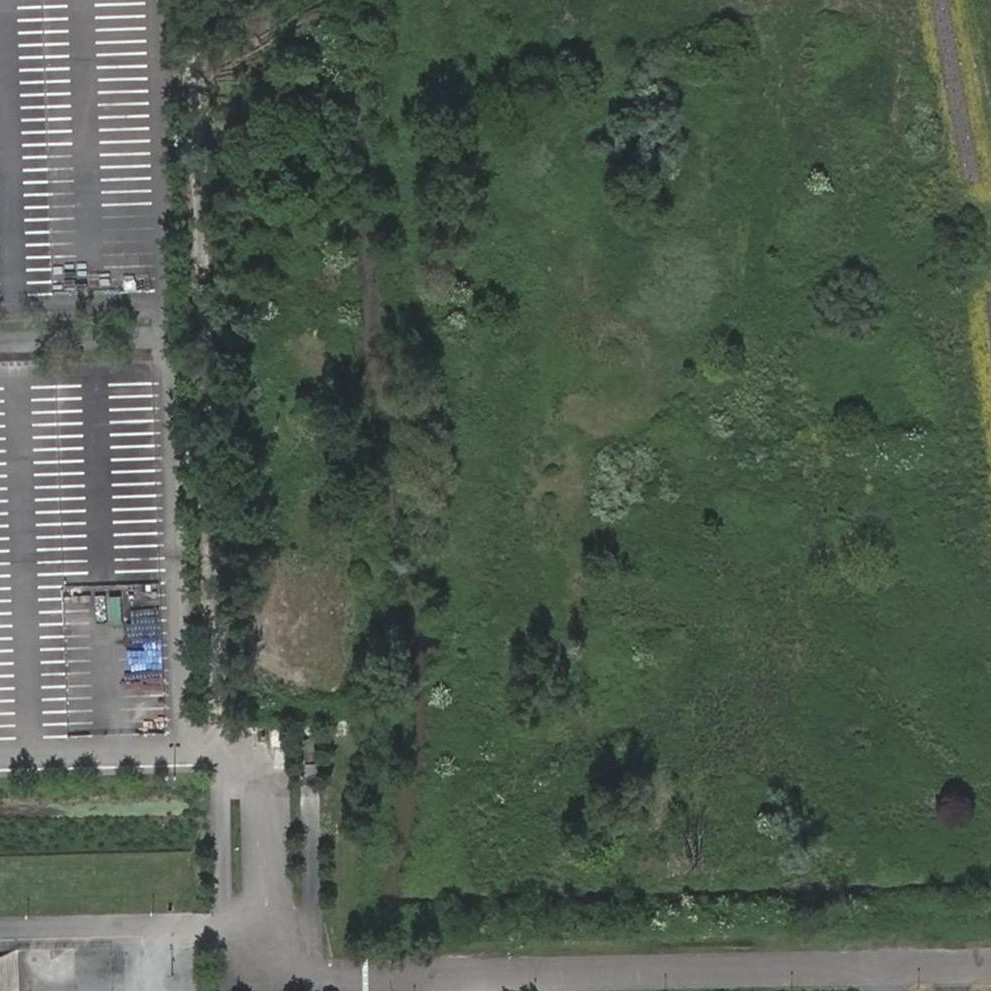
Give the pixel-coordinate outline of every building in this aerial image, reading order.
[(20,951),(0,951),(0,990),(21,990),(20,951)]
